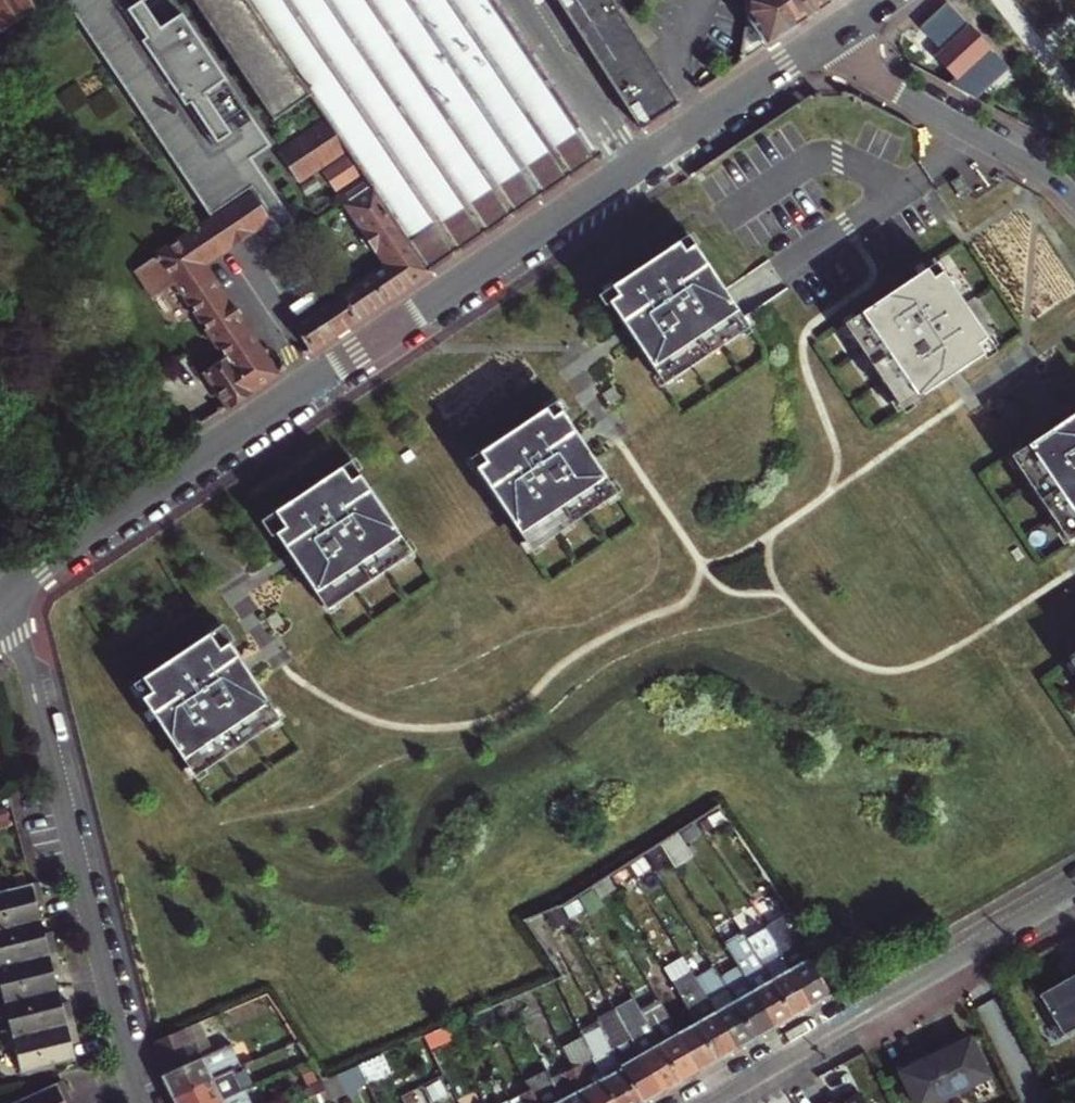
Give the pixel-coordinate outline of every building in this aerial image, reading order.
[(41,7),(37,0),(0,0),(0,32),(41,7)] [(201,227),(259,189),(276,213),(272,216),(281,229),(293,221),(251,157),(270,144),(182,13),(176,17),(177,18),(160,29),(141,1),(143,0),(65,0),(68,4),(69,4),(212,217),(200,225),(201,227)] [(557,88),(497,0),(193,0),(274,120),(311,96),(329,123),(345,147),(350,153),(361,170),(366,177),(431,271),(602,156),(567,103),(557,88)] [(679,104),(671,90),(612,0),(557,0),(641,130),(679,104)] [(742,61),(812,14),(803,0),(749,0),(747,1),(741,41),(739,57),(742,61)] [(832,0),(803,0),(812,14),(832,0)] [(972,90),(1002,63),(970,30),(955,44),(932,22),(919,35),(972,90)] [(567,103),(571,100),(561,86),(557,88),(567,103)] [(299,178),(345,147),(329,123),(283,153),(299,178)] [(323,171),(335,187),(361,170),(350,153),(323,171)] [(315,350),(431,271),(366,177),(340,195),(387,264),(297,324),(315,350)] [(954,184),(965,201),(974,194),(963,178),(954,184)] [(201,227),(218,253),(272,216),(276,213),(259,189),(201,227)] [(278,374),(204,262),(218,253),(201,227),(139,268),(156,294),(180,279),(231,359),(207,374),(230,407),(278,374)] [(689,233),(604,292),(668,387),(752,326),(689,233)] [(950,252),(843,326),(902,414),(938,390),(1011,341),(950,252)] [(556,403),(471,459),(533,551),(617,495),(556,403)] [(1010,453),(1072,542),(1074,540),(1074,412),(1010,453)] [(355,460),(269,515),(330,614),(418,558),(355,460)] [(223,626),(137,682),(194,775),(285,719),(261,683),(223,626)] [(675,868),(691,858),(677,834),(660,845),(675,868)] [(599,900),(618,888),(611,876),(591,887),(599,900)] [(0,893),(0,931),(45,919),(42,906),(49,904),(44,882),(0,893)] [(811,1007),(831,996),(801,951),(810,946),(789,915),(767,929),(811,1007)] [(0,931),(0,966),(61,951),(56,930),(48,932),(45,919),(0,931)] [(792,1018),(811,1007),(767,929),(766,928),(744,941),(792,1018)] [(775,1028),(792,1018),(744,941),(740,935),(723,946),(738,970),(775,1028)] [(61,951),(0,966),(0,976),(2,976),(9,1002),(63,989),(59,973),(66,971),(61,951)] [(679,993),(696,983),(689,970),(671,980),(679,993)] [(757,1039),(775,1028),(738,970),(720,980),(757,1039)] [(1066,1040),(1074,1034),(1074,978),(1041,999),(1066,1040)] [(736,1051),(757,1039),(720,980),(701,990),(736,1051)] [(718,1061),(736,1051),(701,990),(696,983),(679,993),(686,1005),(718,1061)] [(63,989),(9,1002),(15,1025),(6,1027),(9,1038),(78,1020),(73,999),(65,1000),(63,989)] [(681,1083),(641,1013),(633,998),(614,1007),(617,1013),(663,1093),(681,1083)] [(699,1072),(718,1061),(686,1005),(673,1012),(665,999),(659,1002),(699,1072)] [(681,1083),(699,1072),(659,1002),(641,1013),(681,1083)] [(475,1028),(496,1019),(491,1008),(471,1017),(475,1028)] [(663,1093),(617,1013),(598,1023),(602,1028),(608,1039),(607,1040),(643,1102),(645,1102),(663,1093)] [(78,1020),(9,1038),(11,1047),(20,1044),(26,1069),(79,1057),(75,1042),(83,1040),(78,1020)] [(607,1040),(608,1039),(602,1028),(583,1039),(592,1058),(616,1102),(643,1102),(607,1040)] [(155,1042),(163,1075),(227,1047),(221,1034),(187,1049),(179,1032),(155,1042)] [(900,1064),(904,1071),(902,1072),(917,1102),(932,1102),(989,1076),(971,1039),(969,1040),(965,1032),(948,1040),(952,1048),(921,1063),(917,1055),(900,1064)] [(163,1075),(173,1097),(234,1070),(241,1067),(230,1045),(227,1047),(163,1075)] [(370,1077),(388,1071),(383,1056),(364,1063),(370,1077)] [(592,1058),(572,1068),(590,1102),(616,1102),(592,1058)] [(303,1086),(319,1078),(307,1060),(293,1067),(303,1086)] [(572,1068),(551,1079),(564,1102),(590,1102),(572,1068)] [(223,1099),(219,1090),(240,1081),(234,1070),(173,1097),(176,1102),(215,1102),(223,1099)] [(77,1101),(67,1079),(15,1102),(73,1102),(77,1101)] [(551,1079),(531,1090),(538,1102),(564,1102),(551,1079)] [(219,1090),(223,1099),(244,1090),(240,1081),(219,1090)] [(244,1090),(223,1099),(215,1102),(250,1102),(244,1090)] [(531,1090),(511,1100),(513,1102),(538,1102),(531,1090)]
